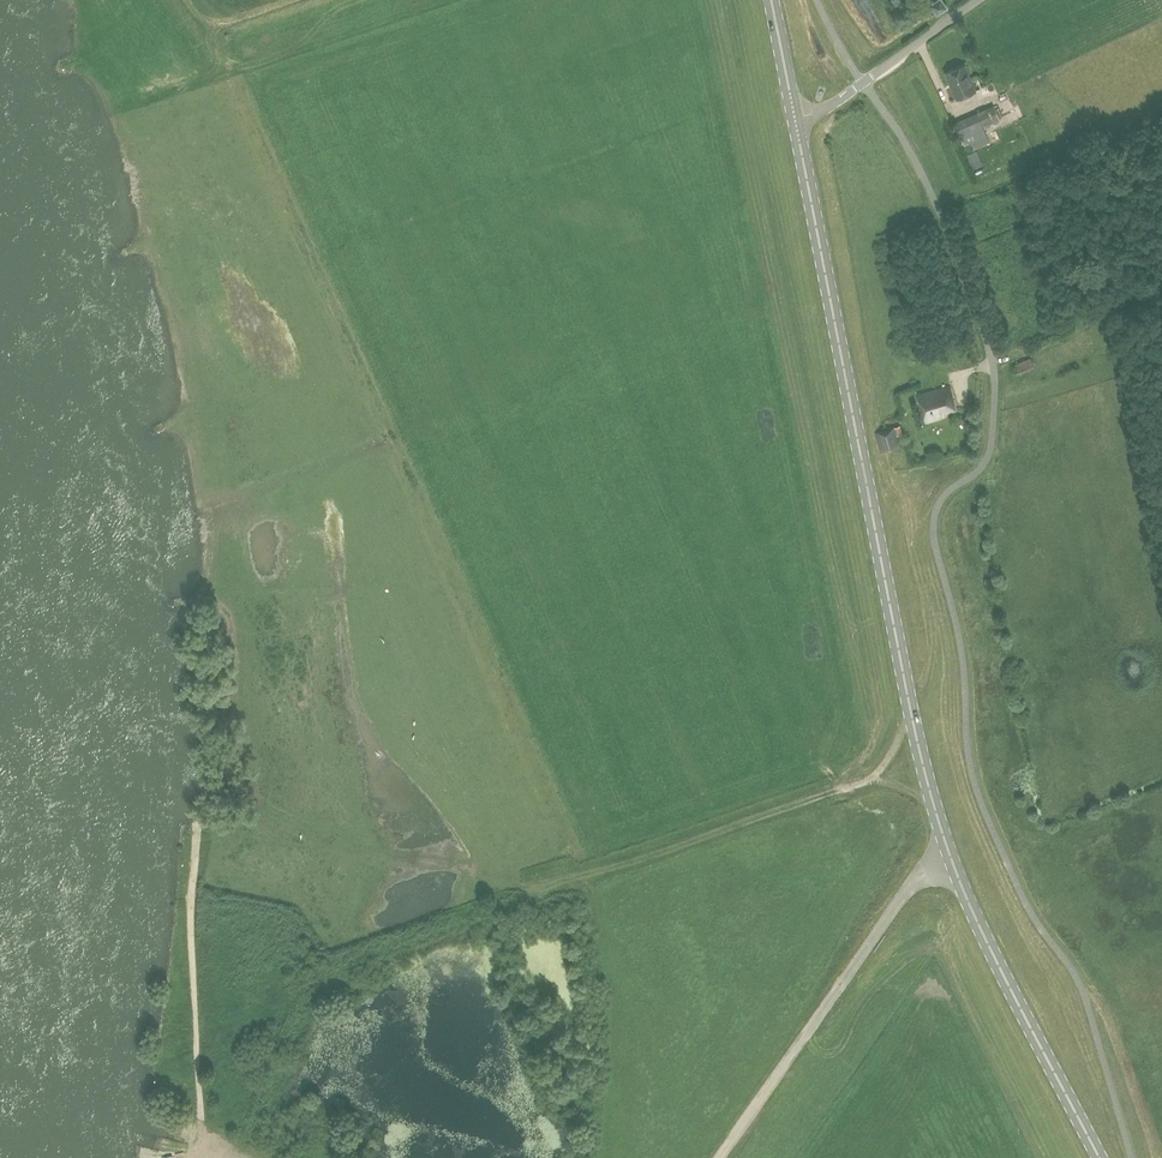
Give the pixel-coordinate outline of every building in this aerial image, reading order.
[(937,15),(948,7),(943,0),(936,0),(930,4),(937,15)] [(978,92),(967,66),(949,74),(960,100),(978,92)] [(815,97),(816,100),(819,101),(823,99),(826,88),(819,85),(815,97)] [(994,104),(955,121),(965,144),(986,135),(982,126),(1000,118),(994,104)] [(966,155),(972,169),(982,165),(976,151),(966,155)] [(1029,352),(1021,357),(1023,362),(1016,365),(1020,375),(1035,368),(1029,352)] [(950,386),(920,395),(928,421),(946,416),(946,413),(957,410),(950,386)] [(896,428),(877,433),(882,452),(901,447),(898,435),(896,428)]
